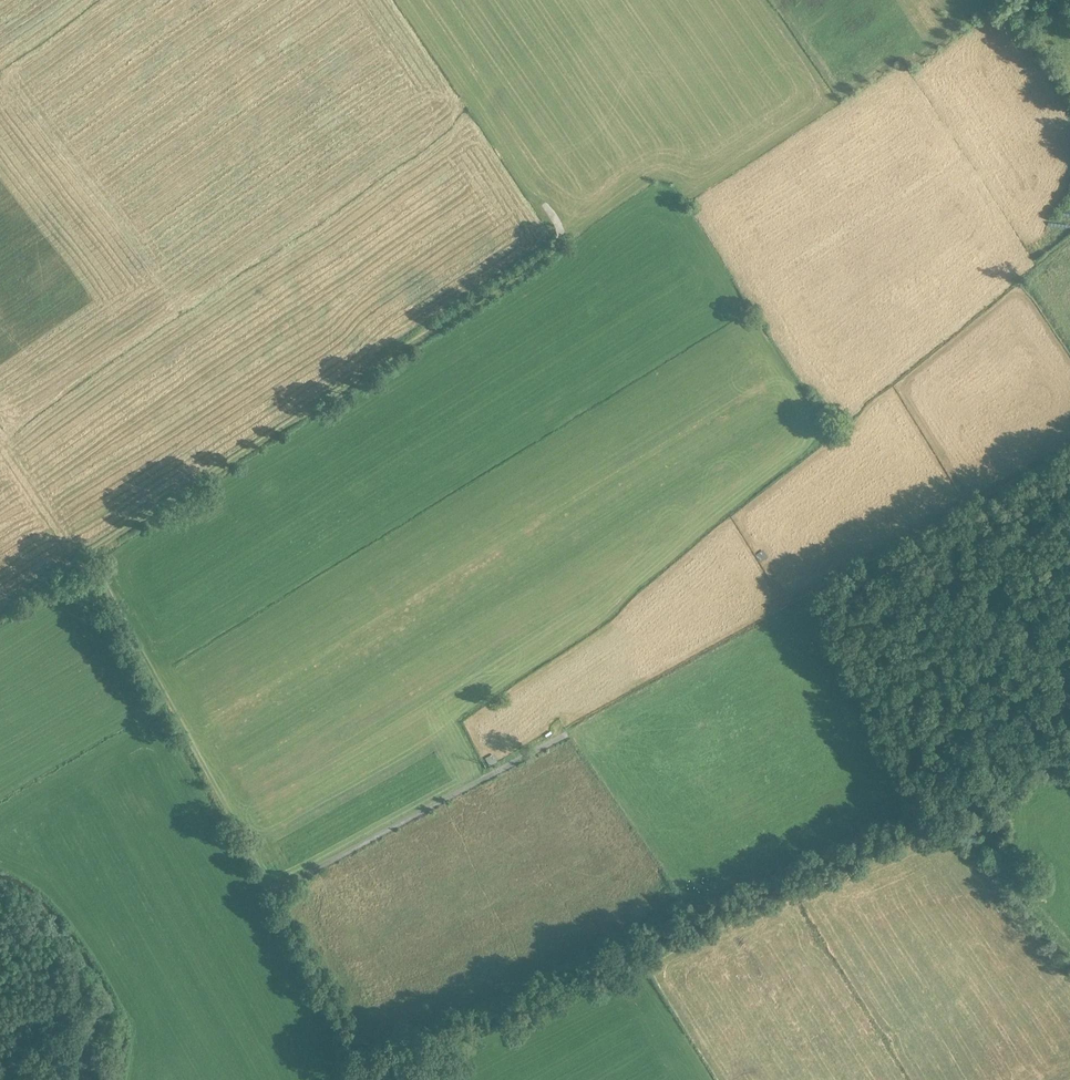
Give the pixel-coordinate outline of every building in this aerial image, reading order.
[(1058,130),(1065,140),(1069,137),(1069,135),(1064,127),(1058,130)]
